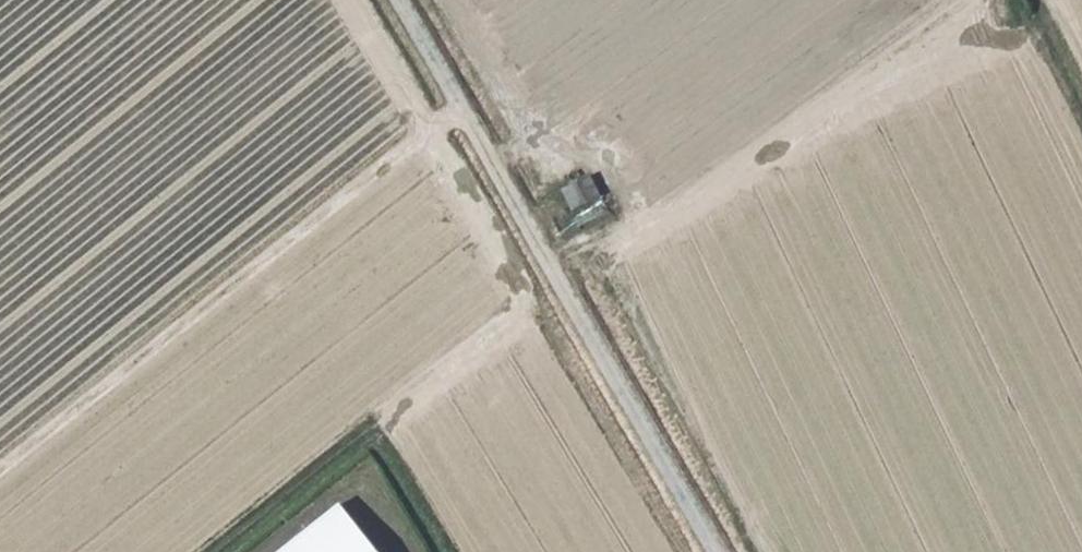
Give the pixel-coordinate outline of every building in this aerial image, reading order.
[(602,195),(593,176),(562,191),(572,210),(602,195)] [(336,506),(280,551),(373,551),(336,506)]
